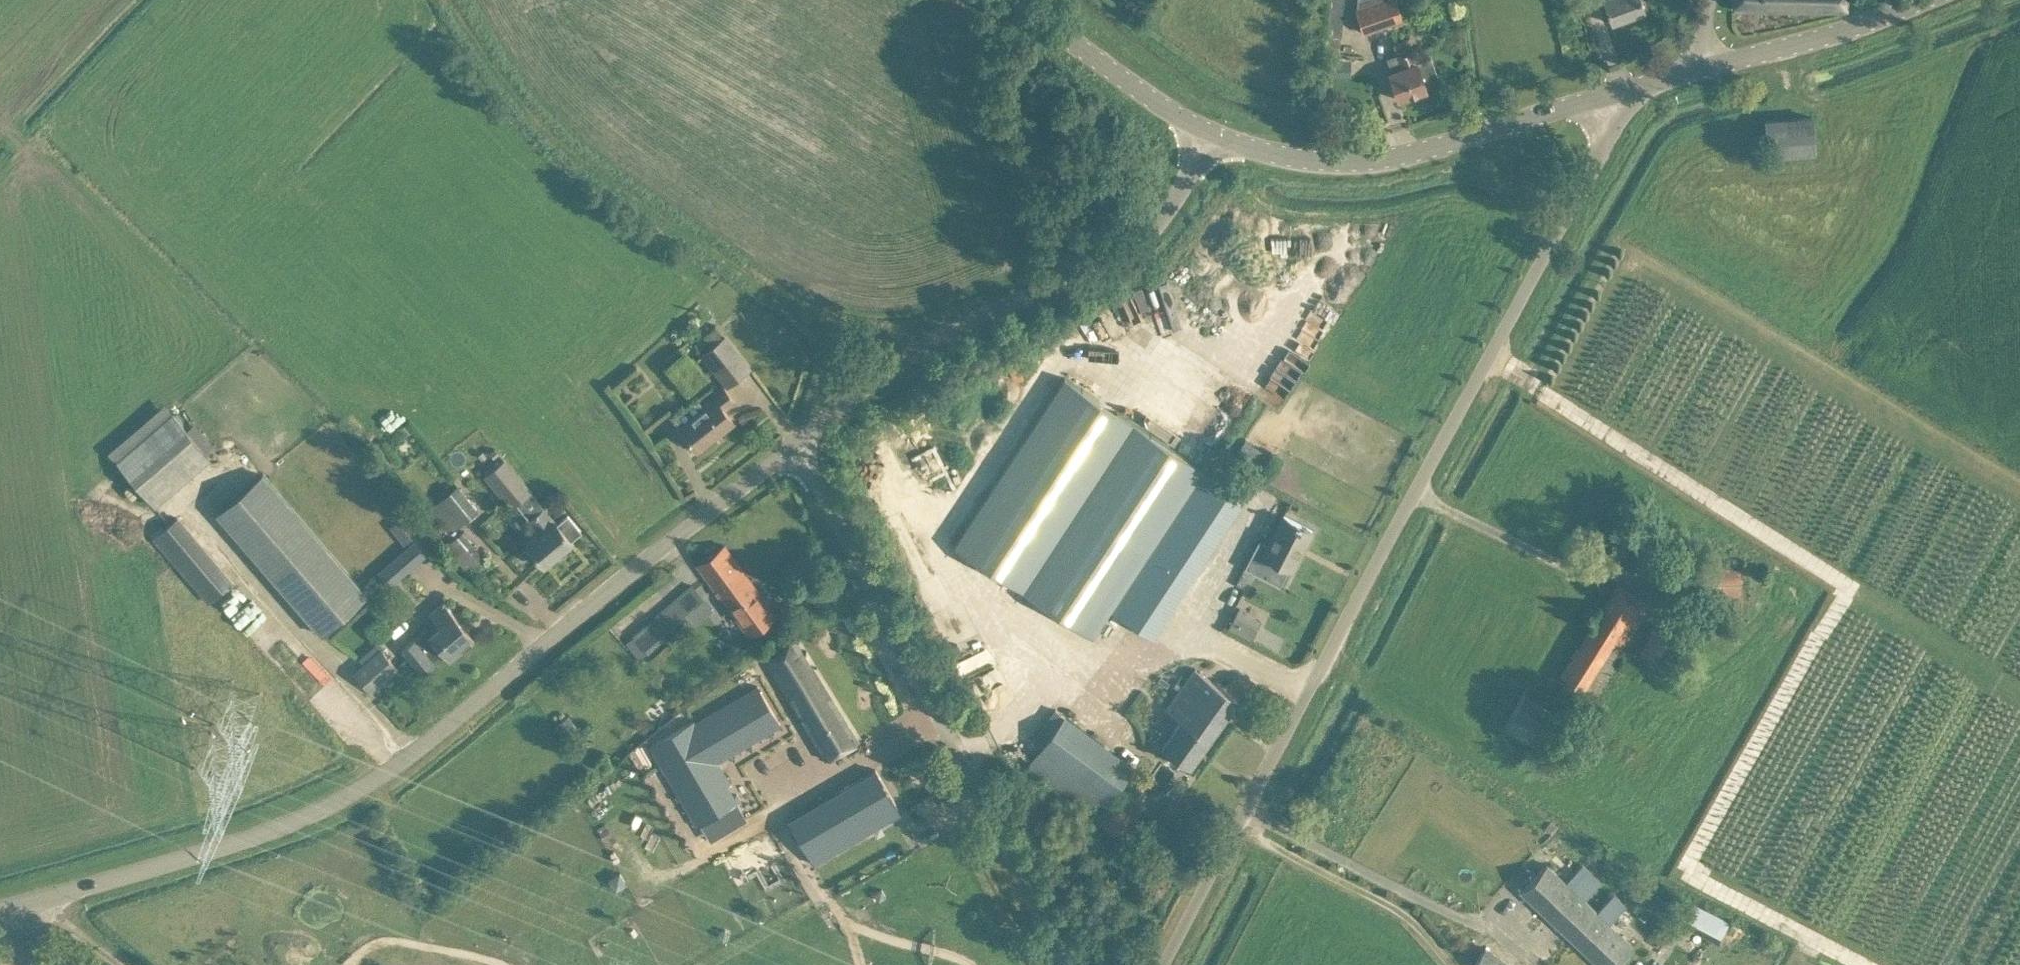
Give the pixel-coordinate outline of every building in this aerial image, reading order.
[(1363,31),(1403,18),(1397,0),(1372,0),(1354,6),(1363,31)] [(1605,3),(1612,22),(1646,9),(1642,0),(1603,0),(1605,3)] [(1846,11),(1846,0),(1735,0),(1734,9),(1846,11)] [(1389,71),(1392,79),(1398,98),(1427,88),(1418,62),(1417,62),(1413,48),(1397,53),(1402,67),(1389,71)] [(1768,155),(1816,154),(1814,113),(1767,114),(1768,155)] [(705,355),(699,360),(704,367),(711,362),(728,384),(750,367),(725,335),(704,352),(705,355)] [(1093,635),(1110,608),(1152,635),(1244,495),(1204,468),(1065,376),(955,544),(1093,635)] [(704,407),(681,425),(680,426),(697,448),(733,420),(724,408),(734,400),(723,386),(701,403),(704,407)] [(156,504),(211,454),(167,404),(111,454),(156,504)] [(539,532),(526,543),(545,565),(573,541),(571,538),(581,530),(568,514),(557,522),(555,519),(554,519),(530,491),(531,490),(504,457),(485,473),(512,506),(516,502),(529,518),(528,519),(539,532)] [(319,633),(367,594),(265,468),(217,507),(319,633)] [(428,509),(449,533),(478,508),(458,484),(428,509)] [(152,535),(208,600),(235,578),(178,512),(152,535)] [(1266,555),(1257,573),(1280,584),(1289,567),(1292,568),(1313,529),(1295,520),(1283,514),(1263,553),(1266,555)] [(446,545),(470,575),(487,561),(463,531),(446,545)] [(415,541),(379,572),(389,584),(425,553),(415,541)] [(697,563),(749,634),(776,614),(725,544),(697,563)] [(1697,594),(1740,595),(1740,571),(1697,571),(1697,594)] [(1625,633),(1645,599),(1619,582),(1560,674),(1594,695),(1622,649),(1622,645),(1628,635),(1625,633)] [(633,634),(644,647),(705,599),(692,584),(633,634)] [(1260,621),(1264,608),(1241,600),(1237,613),(1260,621)] [(402,648),(423,673),(446,652),(450,657),(474,637),(443,601),(430,612),(440,624),(430,632),(426,627),(402,648)] [(1228,627),(1254,636),(1259,623),(1233,613),(1228,627)] [(1639,652),(1656,662),(1660,654),(1670,660),(1681,641),(1671,635),(1673,632),(1657,622),(1639,652)] [(794,637),(764,655),(790,698),(792,697),(804,718),(803,719),(826,758),(858,740),(794,637)] [(355,670),(372,690),(398,667),(381,648),(355,670)] [(1195,667),(1171,702),(1215,733),(1240,699),(1195,667)] [(694,719),(651,745),(697,824),(740,799),(716,758),(736,746),(738,748),(737,746),(757,734),(758,736),(757,734),(777,722),(778,724),(779,724),(756,685),(755,685),(756,687),(737,699),(735,697),(736,699),(716,711),(715,709),(714,709),(716,711),(696,723),(694,719)] [(1501,727),(1540,751),(1548,737),(1564,713),(1523,689),(1509,714),(1501,727)] [(1215,733),(1171,702),(1166,708),(1181,718),(1161,746),(1191,768),(1215,733)] [(1032,740),(1040,747),(1028,763),(1098,815),(1134,766),(1055,708),(1032,740)] [(554,725),(565,738),(577,728),(566,715),(554,725)] [(781,806),(805,850),(859,820),(854,811),(888,792),(868,757),(785,804),(781,806)] [(1117,803),(1103,823),(1131,844),(1138,835),(1130,829),(1138,819),(1117,803)] [(1551,820),(1545,827),(1551,832),(1557,825),(1551,820)] [(1520,889),(1600,964),(1615,964),(1622,958),(1633,945),(1609,922),(1626,904),(1614,892),(1597,910),(1584,898),(1601,880),(1582,863),(1565,880),(1547,863),(1535,876),(1534,875),(1520,889)] [(1737,937),(1741,928),(1692,901),(1681,923),(1717,941),(1723,930),(1737,937)] [(1485,947),(1472,964),(1510,964),(1485,947)]
